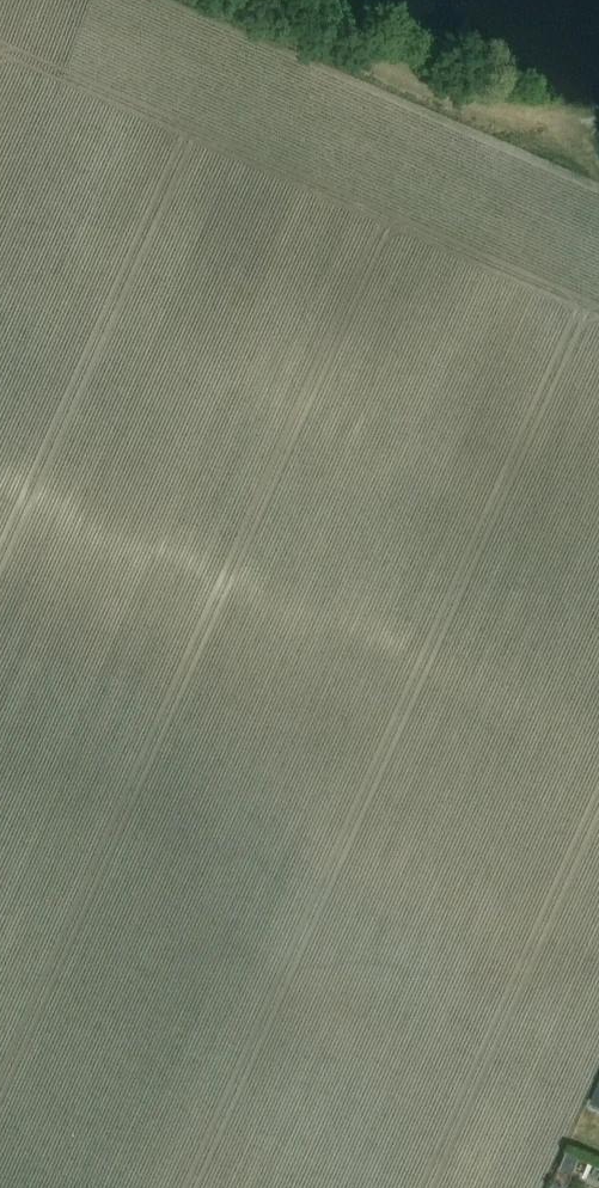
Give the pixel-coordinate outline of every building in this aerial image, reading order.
[(557,1187),(572,1187),(580,1157),(565,1153),(557,1187)]
